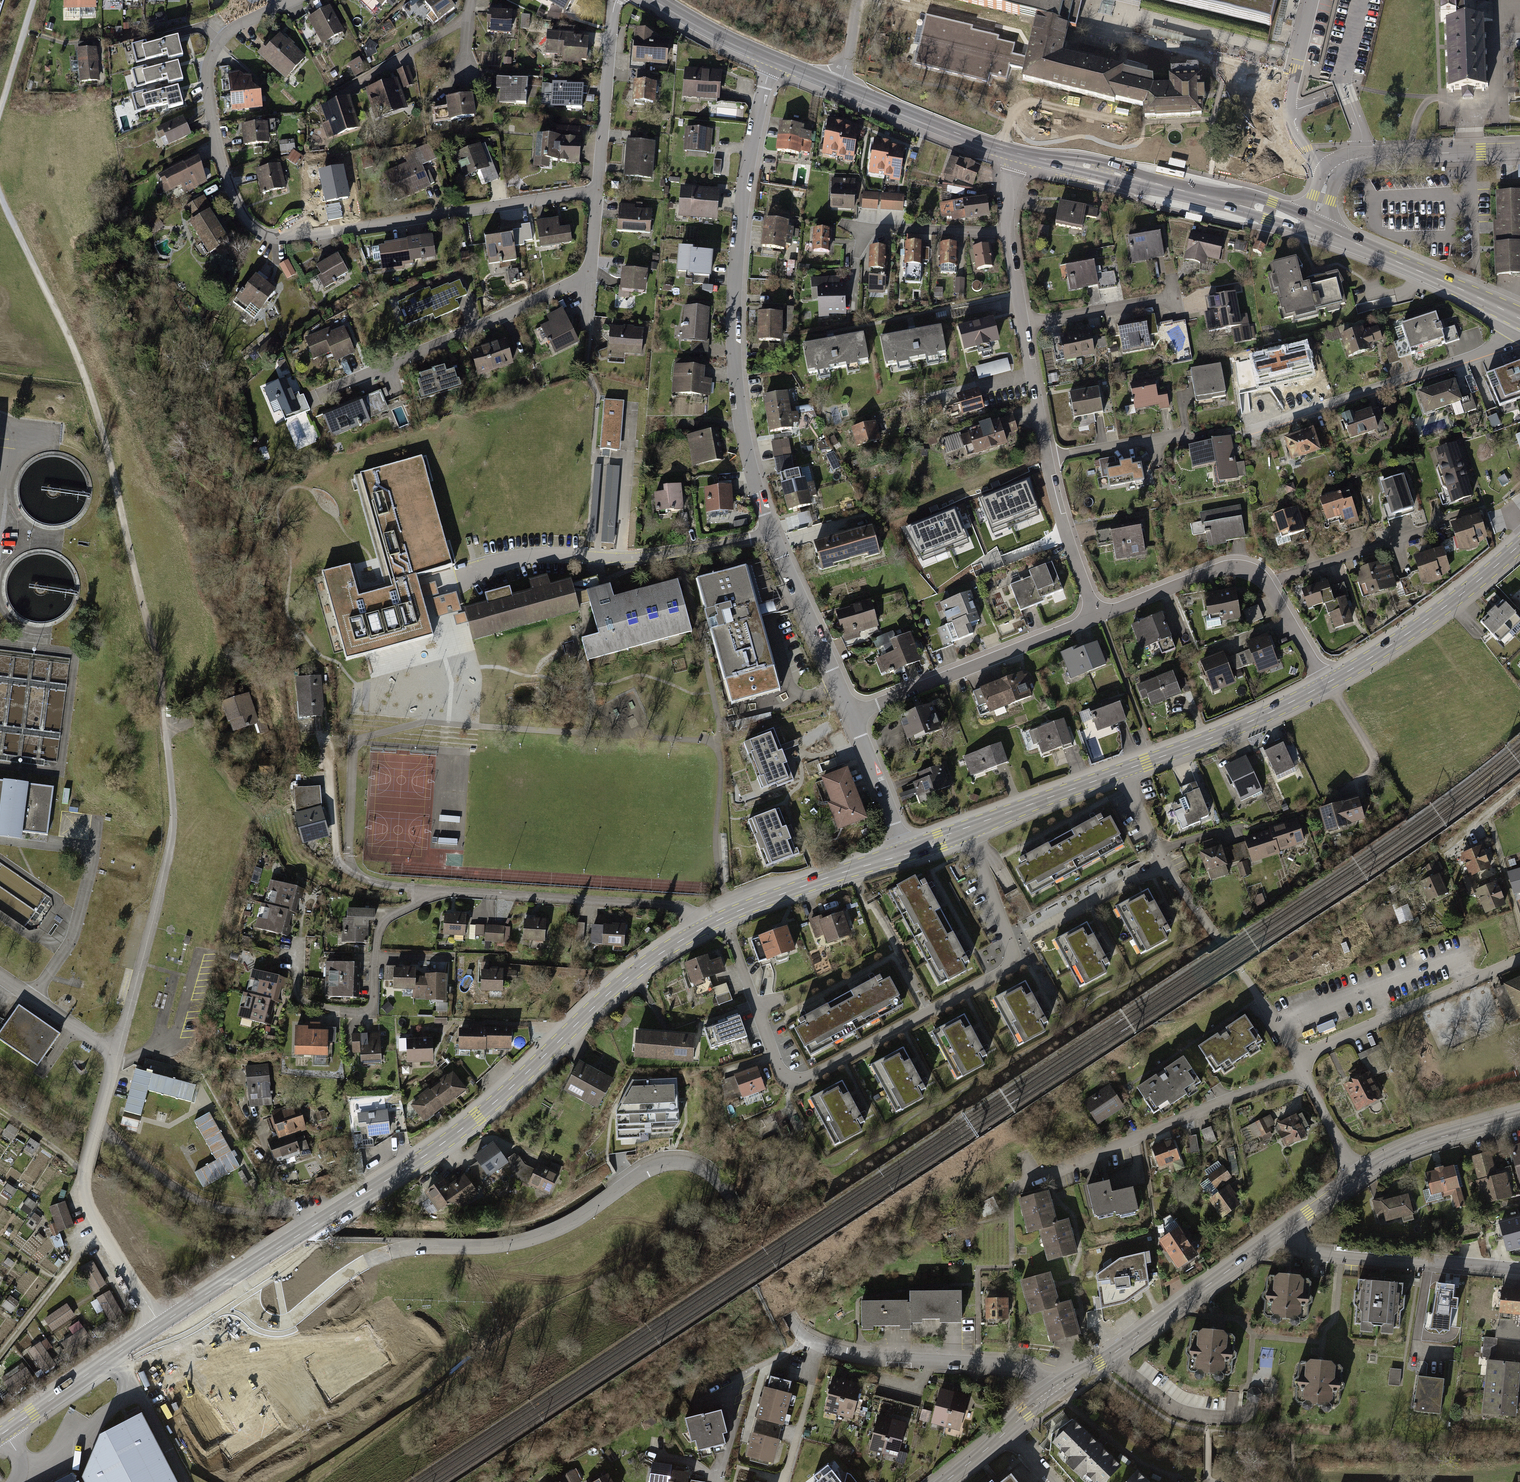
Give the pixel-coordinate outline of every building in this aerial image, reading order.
[(80,12),(80,0),(64,0),(65,12),(80,12)] [(80,12),(96,11),(95,0),(80,0),(80,12)] [(361,1),(375,14),(388,0),(363,0),(361,1)] [(422,1),(437,21),(456,6),(451,0),(424,0),(422,1)] [(565,10),(571,0),(547,0),(565,10)] [(1036,18),(1027,58),(1024,69),(1022,79),(1114,101),(1115,98),(1143,105),(1144,117),(1202,114),(1202,101),(1205,100),(1204,88),(1202,88),(1201,75),(1199,75),(1198,65),(1187,65),(1187,67),(1171,68),(1172,85),(1153,86),(1153,77),(1060,54),(1073,0),(959,0),(1036,18)] [(1271,26),(1277,0),(1160,0),(1271,26)] [(1448,89),(1460,89),(1473,88),(1485,88),(1483,22),(1493,22),(1492,5),(1488,5),(1484,5),(1474,5),(1471,0),(1457,0),(1454,6),(1439,7),(1439,22),(1446,22),(1448,89)] [(330,7),(308,18),(321,42),(342,31),(330,7)] [(546,11),(540,8),(536,15),(543,18),(546,11)] [(511,11),(487,10),(486,24),(491,25),(490,35),(510,36),(511,11)] [(562,14),(550,12),(548,19),(561,21),(562,14)] [(530,15),(521,14),(519,27),(528,28),(530,15)] [(1010,66),(1024,69),(1027,58),(1012,54),(1015,44),(999,40),(999,36),(972,30),(973,26),(926,15),(914,65),(988,82),(990,75),(1007,79),(1010,66)] [(1148,28),(1146,36),(1205,49),(1207,42),(1148,28)] [(646,29),(635,29),(633,60),(668,62),(669,38),(655,37),(655,34),(646,29)] [(279,34),(260,54),(286,78),(305,58),(279,34)] [(175,37),(129,49),(132,62),(163,54),(164,59),(179,55),(175,37)] [(585,39),(548,37),(547,60),(565,61),(565,67),(583,68),(585,39)] [(93,43),(76,45),(81,86),(101,83),(97,50),(94,50),(93,43)] [(175,62),(140,72),(143,83),(164,77),(167,85),(181,81),(175,62)] [(721,71),(685,68),(683,95),(719,98),(721,71)] [(406,72),(397,75),(403,91),(412,87),(406,72)] [(527,79),(497,77),(496,88),(499,89),(498,102),(525,103),(527,79)] [(231,99),(261,97),(252,91),(251,83),(240,78),(229,78),(231,99)] [(396,78),(367,88),(376,118),(405,108),(396,78)] [(657,82),(635,81),(634,100),(656,101),(657,82)] [(583,86),(552,83),(550,106),(582,108),(583,86)] [(174,86),(139,97),(143,110),(162,104),(159,100),(164,99),(167,107),(179,103),(174,86)] [(1473,88),(1460,89),(1461,100),(1473,99),(1473,88)] [(469,93),(445,97),(449,120),(473,116),(469,93)] [(261,97),(231,99),(232,117),(262,114),(261,97)] [(349,97),(321,107),(326,122),(322,124),(327,137),(359,126),(349,97)] [(843,121),(827,118),(821,153),(837,156),(842,123),(843,121)] [(184,120),(158,132),(166,150),(192,138),(184,120)] [(778,122),(776,137),(810,142),(811,133),(802,131),(803,126),(778,122)] [(267,123),(241,125),(242,146),(268,144),(267,123)] [(859,125),(842,123),(837,156),(842,157),(842,161),(853,162),(859,125)] [(712,129),(686,127),(684,150),(711,152),(712,129)] [(580,135),(536,133),(535,158),(562,159),(562,162),(578,163),(580,135)] [(810,142),(776,137),(775,151),(799,154),(799,152),(810,153),(811,142),(810,142)] [(890,141),(874,138),(867,173),(884,176),(889,144),(890,141)] [(655,142),(627,140),(624,176),(652,178),(655,142)] [(407,163),(385,173),(397,199),(429,185),(420,166),(438,157),(432,142),(403,154),(407,163)] [(485,143),(453,154),(461,177),(476,172),(481,184),(497,178),(485,143)] [(905,147),(889,144),(884,176),(889,177),(888,180),(899,182),(905,147)] [(196,155),(159,177),(167,193),(179,187),(183,195),(206,182),(196,155)] [(950,156),(943,173),(972,185),(980,166),(958,157),(957,159),(950,156)] [(278,163),(256,169),(263,193),(285,187),(278,163)] [(345,205),(338,190),(343,187),(338,175),(312,187),(325,214),(345,205)] [(853,207),(855,179),(832,177),(830,205),(853,207)] [(718,190),(683,187),(680,216),(715,219),(718,190)] [(1497,275),(1519,274),(1519,191),(1496,192),(1498,245),(1496,245),(1497,275)] [(879,194),(863,192),(862,207),(877,209),(879,194)] [(905,195),(881,193),(880,210),(904,212),(905,195)] [(203,194),(182,208),(191,221),(188,223),(211,257),(231,244),(209,210),(212,208),(203,194)] [(986,196),(939,203),(941,216),(951,217),(952,221),(989,216),(986,196)] [(1098,208),(1059,201),(1055,224),(1082,230),(1085,215),(1097,218),(1098,208)] [(644,209),(620,208),(618,232),(623,232),(623,235),(651,237),(653,213),(644,213),(644,209)] [(766,220),(764,233),(791,237),(792,229),(787,228),(787,223),(766,220)] [(558,223),(537,226),(541,252),(572,248),(569,231),(559,232),(558,223)] [(831,227),(813,226),(812,248),(831,248),(831,227)] [(1049,227),(1038,226),(1036,239),(1046,241),(1049,227)] [(513,231),(484,235),(489,266),(517,262),(513,231)] [(1161,231),(1128,236),(1132,263),(1165,257),(1161,231)] [(1191,231),(1185,259),(1206,264),(1207,258),(1219,260),(1224,239),(1191,231)] [(791,237),(764,233),(762,246),(784,249),(785,244),(790,244),(791,237)] [(432,238),(408,242),(411,259),(423,257),(423,259),(435,257),(432,238)] [(923,241),(906,240),(904,266),(921,267),(923,241)] [(1248,242),(1237,240),(1235,250),(1246,252),(1248,242)] [(411,259),(408,242),(372,247),(374,260),(382,259),(383,271),(395,269),(394,264),(411,261),(411,259)] [(958,267),(959,243),(941,242),(941,273),(955,273),(955,267),(958,267)] [(1257,244),(1253,252),(1261,255),(1265,248),(1257,244)] [(978,269),(993,266),(988,245),(974,248),(978,269)] [(696,247),(680,246),(678,270),(690,271),(690,276),(711,277),(712,252),(696,251),(696,247)] [(888,249),(870,248),(867,293),(885,294),(888,249)] [(337,254),(317,267),(322,275),(317,278),(324,289),(333,283),(332,280),(347,271),(337,254)] [(1298,258),(1270,264),(1273,273),(1268,275),(1273,295),(1277,294),(1283,320),(1293,318),(1295,322),(1320,317),(1319,312),(1327,310),(1328,314),(1340,311),(1339,306),(1347,304),(1341,284),(1344,283),(1339,272),(1306,281),(1303,269),(1305,268),(1298,258)] [(287,259),(278,264),(286,279),(295,274),(287,259)] [(1093,259),(1066,263),(1070,291),(1097,286),(1098,291),(1117,287),(1114,271),(1096,274),(1093,259)] [(517,268),(504,271),(507,284),(520,282),(517,268)] [(648,274),(622,273),(622,294),(647,295),(648,274)] [(252,275),(234,299),(244,307),(247,304),(258,312),(273,291),(252,275)] [(964,278),(955,278),(955,294),(964,294),(964,278)] [(843,312),(843,279),(814,279),(814,312),(843,312)] [(428,289),(396,301),(405,326),(456,307),(454,302),(465,298),(458,281),(430,292),(428,289)] [(1240,282),(1215,287),(1216,296),(1207,298),(1210,314),(1206,314),(1209,332),(1231,328),(1234,343),(1251,340),(1246,313),(1240,314),(1236,292),(1241,291),(1240,282)] [(943,288),(934,288),(933,297),(943,298),(943,288)] [(708,307),(684,306),(682,340),(706,342),(708,307)] [(550,322),(543,325),(556,352),(578,342),(562,309),(547,316),(550,322)] [(758,314),(758,327),(785,328),(786,320),(780,320),(780,314),(758,314)] [(1438,314),(1402,326),(1407,340),(1394,344),(1399,359),(1459,339),(1455,327),(1443,331),(1438,314)] [(1133,323),(1118,325),(1123,354),(1153,348),(1151,337),(1158,335),(1154,315),(1133,318),(1133,323)] [(994,321),(959,328),(963,352),(998,346),(994,321)] [(626,330),(611,329),(610,357),(626,358),(627,356),(643,357),(644,330),(627,325),(626,330)] [(942,325),(880,336),(885,365),(947,355),(942,325)] [(330,328),(304,338),(312,358),(330,350),(335,361),(354,353),(344,327),(332,332),(330,328)] [(785,328),(758,327),(757,340),(779,341),(779,335),(785,336),(785,328)] [(1365,328),(1341,336),(1348,358),(1371,351),(1369,345),(1383,341),(1379,327),(1366,331),(1365,328)] [(1090,331),(1060,335),(1064,361),(1094,356),(1090,331)] [(865,333),(802,344),(808,374),(870,362),(865,333)] [(506,343),(471,354),(479,379),(514,368),(506,343)] [(1276,380),(1305,375),(1300,349),(1271,354),(1276,380)] [(1011,371),(1007,358),(975,367),(979,380),(1011,371)] [(1222,363),(1190,370),(1196,400),(1228,393),(1222,363)] [(1488,375),(1500,406),(1519,399),(1519,363),(1488,375)] [(704,368),(674,366),(673,392),(702,393),(704,368)] [(443,368),(418,375),(420,380),(416,381),(419,391),(417,391),(419,398),(458,387),(453,370),(444,373),(443,368)] [(286,378),(263,388),(269,402),(275,400),(284,420),(309,410),(303,395),(300,396),(298,393),(293,395),(286,378)] [(1156,379),(1129,383),(1133,410),(1160,406),(1156,379)] [(1456,379),(1418,392),(1426,415),(1461,404),(1464,415),(1477,411),(1471,395),(1462,398),(1456,379)] [(1095,387),(1069,392),(1073,419),(1100,415),(1095,387)] [(363,401),(324,416),(332,436),(370,420),(369,416),(389,407),(381,388),(361,396),(363,401)] [(978,390),(957,396),(962,416),(983,410),(978,390)] [(765,396),(768,418),(793,414),(792,407),(789,407),(787,393),(765,396)] [(624,401),(602,400),(599,449),(621,450),(624,401)] [(1374,411),(1346,420),(1352,439),(1380,430),(1374,411)] [(793,414),(768,418),(770,431),(792,428),(791,422),(797,422),(796,414),(793,414)] [(1018,432),(1014,418),(967,433),(975,460),(1010,449),(1006,436),(1018,432)] [(874,422),(851,429),(857,447),(880,441),(874,422)] [(1315,428),(1284,438),(1292,461),(1322,450),(1315,428)] [(722,430),(688,437),(694,465),(728,459),(722,430)] [(789,439),(772,442),(774,458),(791,455),(789,439)] [(1231,439),(1191,445),(1195,466),(1217,462),(1220,479),(1237,476),(1231,439)] [(1440,479),(1465,470),(1457,444),(1435,451),(1440,465),(1437,470),(1440,479)] [(794,471),(791,455),(774,458),(777,475),(780,474),(794,471)] [(422,456),(354,475),(384,583),(362,589),(355,564),(322,574),(346,660),(433,636),(417,576),(452,566),(422,456)] [(1114,458),(1099,460),(1103,478),(1108,477),(1110,487),(1144,481),(1140,460),(1116,465),(1114,458)] [(601,465),(594,464),(589,541),(595,542),(601,465)] [(620,466),(607,465),(602,542),(614,543),(620,466)] [(780,474),(786,497),(815,490),(813,484),(805,486),(801,469),(794,471),(780,474)] [(1465,470),(1440,479),(1443,487),(1447,489),(1452,505),(1475,497),(1465,470)] [(1404,472),(1379,480),(1387,505),(1383,506),(1388,522),(1416,513),(1404,472)] [(1037,508),(1027,483),(982,501),(991,526),(1037,508)] [(679,485),(662,488),(662,493),(653,494),(655,513),(681,511),(679,485)] [(729,487),(705,488),(707,511),(730,510),(729,487)] [(815,490),(786,497),(789,510),(810,505),(808,498),(816,496),(815,490)] [(1349,491),(1320,500),(1327,522),(1342,517),(1346,528),(1360,523),(1349,491)] [(1240,506),(1199,513),(1201,521),(1190,523),(1192,535),(1205,533),(1208,548),(1226,545),(1225,540),(1246,537),(1240,506)] [(1299,507),(1273,515),(1280,536),(1275,538),(1278,547),(1292,542),(1290,537),(1307,531),(1299,507)] [(809,512),(797,515),(800,525),(812,522),(809,512)] [(964,536),(955,512),(909,530),(919,554),(964,536)] [(1481,516),(1453,524),(1460,549),(1489,541),(1481,516)] [(1140,522),(1109,528),(1114,560),(1146,555),(1140,522)] [(871,528),(814,544),(821,567),(878,551),(871,528)] [(1442,549),(1416,558),(1423,581),(1450,572),(1442,549)] [(1389,561),(1351,573),(1356,590),(1369,586),(1373,597),(1398,589),(1389,561)] [(1031,577),(1010,585),(1021,612),(1045,602),(1044,599),(1063,591),(1052,563),(1030,572),(1031,577)] [(746,568),(697,581),(732,706),(781,692),(760,617),(757,606),(746,568)] [(465,612),(472,638),(579,609),(571,582),(550,588),(547,578),(530,583),(533,593),(513,598),(510,587),(485,594),(488,606),(465,612)] [(582,640),(587,661),(589,660),(588,660),(627,649),(627,650),(628,650),(628,648),(690,631),(691,632),(692,632),(686,612),(678,580),(677,581),(677,582),(614,599),(610,584),(609,585),(609,586),(588,591),(587,591),(599,635),(582,640)] [(1328,582),(1302,590),(1308,610),(1326,604),(1334,602),(1330,588),(1328,582)] [(1344,584),(1330,588),(1334,602),(1326,604),(1334,631),(1354,623),(1346,598),(1348,597),(1344,584)] [(1235,590),(1207,596),(1211,620),(1240,615),(1235,590)] [(948,625),(938,629),(944,646),(975,635),(971,626),(980,622),(969,593),(940,603),(948,625)] [(771,601),(757,606),(760,617),(775,613),(771,601)] [(871,602),(838,612),(845,635),(878,626),(871,602)] [(1503,602),(1492,612),(1509,630),(1519,620),(1503,602)] [(1492,612),(1481,623),(1498,640),(1509,630),(1492,612)] [(1160,615),(1132,626),(1142,651),(1170,639),(1160,615)] [(1265,635),(1246,642),(1259,673),(1277,666),(1265,635)] [(890,651),(873,658),(881,677),(916,663),(906,638),(888,645),(890,651)] [(571,643),(562,645),(567,659),(575,657),(571,643)] [(1088,643),(1058,655),(1067,678),(1098,665),(1088,643)] [(1218,652),(1196,662),(1211,692),(1232,682),(1218,652)] [(1034,669),(984,689),(994,713),(1043,693),(1034,669)] [(1169,673),(1137,686),(1145,707),(1177,694),(1169,673)] [(320,677),(299,678),(302,717),(323,715),(320,677)] [(249,693),(222,703),(228,722),(235,719),(238,729),(259,722),(249,693)] [(1116,706),(1091,715),(1096,729),(1121,720),(1116,706)] [(933,708),(895,719),(902,745),(941,734),(933,708)] [(769,719),(768,712),(730,722),(732,729),(753,724),(769,719)] [(1064,720),(1037,730),(1046,755),(1073,746),(1064,720)] [(760,739),(745,745),(763,791),(777,786),(777,788),(794,781),(774,730),(758,736),(760,739)] [(1283,742),(1266,749),(1277,775),(1294,769),(1283,742)] [(1000,743),(963,756),(971,777),(1007,764),(1000,743)] [(1245,760),(1227,768),(1242,800),(1260,792),(1245,760)] [(922,780),(914,783),(919,797),(948,786),(940,766),(919,773),(922,780)] [(848,768),(820,779),(830,804),(827,805),(837,832),(868,821),(848,768)] [(1196,781),(1181,787),(1190,810),(1182,814),(1186,823),(1210,813),(1196,781)] [(0,783),(0,835),(18,837),(18,832),(47,834),(51,787),(0,783)] [(295,789),(297,813),(299,813),(299,817),(306,841),(326,835),(322,824),(329,823),(325,809),(311,814),(309,810),(308,787),(295,789)] [(1357,798),(1316,807),(1322,832),(1362,823),(1357,798)] [(779,810),(749,822),(767,868),(800,855),(798,849),(796,850),(793,844),(797,843),(791,826),(786,828),(779,810)] [(1098,814),(1061,834),(1078,868),(1123,843),(1108,816),(1101,820),(1098,814)] [(459,833),(459,816),(442,817),(443,834),(459,833)] [(1272,832),(1278,849),(1295,844),(1294,841),(1303,838),(1297,821),(1271,830),(1272,832)] [(1272,832),(1246,840),(1246,842),(1233,846),(1237,861),(1259,854),(1260,857),(1278,851),(1278,849),(1272,832)] [(1029,894),(1078,868),(1061,834),(1011,861),(1029,894)] [(1205,851),(1201,852),(1210,880),(1229,874),(1220,846),(1214,847),(1212,839),(1202,842),(1205,851)] [(1230,864),(1237,861),(1233,846),(1225,848),(1230,864)] [(1480,847),(1462,854),(1470,875),(1488,869),(1480,847)] [(1430,873),(1421,878),(1430,899),(1446,892),(1439,874),(1442,873),(1436,859),(1427,866),(1430,873)] [(1239,864),(1242,876),(1250,874),(1246,861),(1239,864)] [(1508,872),(1513,893),(1519,891),(1519,869),(1508,872)] [(917,870),(886,887),(914,937),(945,920),(917,870)] [(275,881),(268,905),(290,911),(293,911),(297,898),(302,899),(304,889),(275,881)] [(1494,882),(1476,890),(1487,912),(1505,904),(1494,882)] [(1147,889),(1119,903),(1145,952),(1167,940),(1148,905),(1154,902),(1147,889)] [(268,905),(265,904),(259,928),(289,935),(291,926),(287,924),(290,911),(268,905)] [(344,920),(344,942),(366,942),(366,920),(373,920),(373,912),(349,911),(349,920),(344,920)] [(456,918),(446,917),(446,935),(466,936),(467,916),(456,915),(456,918)] [(828,915),(811,921),(816,937),(826,934),(829,942),(850,934),(843,915),(829,920),(828,915)] [(535,917),(526,916),(525,939),(546,940),(547,921),(535,921),(535,917)] [(968,963),(945,920),(914,937),(941,987),(968,972),(964,965),(968,963)] [(1085,922),(1058,936),(1083,985),(1105,973),(1086,938),(1093,935),(1085,922)] [(477,936),(477,924),(472,924),(471,940),(486,940),(486,936),(477,936)] [(504,927),(487,926),(487,941),(509,942),(510,933),(504,933),(504,927)] [(613,929),(593,927),(591,944),(623,947),(625,927),(613,926),(613,929)] [(786,928),(751,940),(759,961),(793,949),(786,928)] [(711,955),(686,964),(693,983),(720,974),(714,957),(711,955)] [(330,962),(329,980),(358,981),(358,963),(330,962)] [(487,963),(483,963),(483,991),(503,991),(504,980),(516,980),(516,972),(487,971),(487,963)] [(395,967),(386,967),(386,980),(395,980),(395,988),(415,988),(415,978),(415,968),(405,968),(405,970),(395,970),(395,967)] [(257,971),(251,994),(273,1000),(276,1001),(280,987),(285,988),(287,978),(257,971)] [(882,972),(840,994),(858,1029),(905,1004),(890,975),(885,977),(882,972)] [(426,979),(415,978),(415,988),(415,998),(445,998),(446,976),(427,976),(426,979)] [(1494,990),(1508,1023),(1519,1018),(1519,979),(1494,990)] [(329,980),(329,998),(357,998),(358,981),(329,980)] [(1024,980),(996,995),(1022,1044),(1044,1032),(1025,997),(1031,994),(1024,980)] [(728,984),(715,989),(721,1005),(734,1001),(728,984)] [(251,994),(248,993),(242,1017),(272,1025),(274,1015),(269,1014),(273,1000),(251,994)] [(840,994),(793,1018),(810,1053),(858,1029),(840,994)] [(0,1034),(0,1039),(38,1065),(60,1034),(57,1032),(20,1006),(0,1034)] [(963,1013),(935,1028),(961,1077),(983,1065),(964,1030),(970,1027),(963,1013)] [(1243,1013),(1196,1044),(1212,1069),(1260,1038),(1243,1013)] [(751,1048),(739,1016),(704,1028),(711,1049),(741,1039),(745,1050),(751,1048)] [(306,1028),(297,1027),(296,1052),(327,1053),(328,1033),(319,1032),(319,1024),(306,1024),(306,1028)] [(486,1031),(462,1030),(462,1047),(485,1048),(486,1031)] [(486,1031),(485,1048),(511,1049),(512,1032),(486,1031)] [(695,1035),(637,1031),(635,1055),(693,1058),(695,1035)] [(376,1032),(358,1032),(358,1048),(366,1048),(366,1065),(390,1064),(389,1039),(376,1039),(376,1032)] [(408,1038),(400,1039),(400,1052),(409,1052),(409,1061),(432,1060),(432,1040),(408,1041),(408,1038)] [(903,1046),(875,1061),(901,1109),(922,1098),(904,1063),(910,1060),(903,1046)] [(1182,1058),(1135,1090),(1151,1114),(1199,1083),(1182,1058)] [(579,1063),(565,1087),(595,1104),(609,1080),(579,1063)] [(267,1066),(246,1068),(249,1101),(264,1099),(264,1104),(272,1103),(267,1066)] [(762,1068),(740,1076),(749,1098),(770,1090),(762,1068)] [(1363,1070),(1339,1079),(1351,1108),(1375,1098),(1363,1070)] [(196,1087),(135,1071),(124,1113),(142,1118),(148,1092),(192,1104),(196,1087)] [(433,1092),(444,1105),(464,1089),(454,1076),(433,1092)] [(619,1106),(616,1111),(616,1116),(618,1139),(640,1138),(640,1133),(671,1131),(679,1121),(678,1108),(678,1100),(677,1079),(650,1080),(632,1080),(619,1106)] [(841,1080),(813,1095),(839,1143),(861,1132),(842,1097),(848,1093),(841,1080)] [(1106,1089),(1082,1106),(1093,1122),(1117,1105),(1106,1089)] [(433,1092),(415,1106),(425,1119),(444,1105),(433,1092)] [(745,1104),(748,1110),(762,1102),(760,1097),(745,1104)] [(273,1114),(280,1138),(293,1133),(305,1129),(299,1107),(273,1114)] [(1297,1109),(1276,1119),(1288,1143),(1309,1133),(1297,1109)] [(390,1137),(387,1111),(359,1115),(361,1134),(353,1135),(355,1149),(375,1147),(382,1141),(382,1138),(390,1137)] [(240,1167),(209,1112),(193,1121),(216,1160),(194,1172),(203,1188),(240,1167)] [(139,1122),(123,1118),(121,1125),(137,1129),(139,1122)] [(1252,1121),(1253,1138),(1275,1137),(1273,1120),(1252,1121)] [(20,1131),(10,1124),(3,1134),(13,1141),(20,1131)] [(1213,1129),(1204,1132),(1208,1145),(1217,1142),(1213,1129)] [(268,1142),(276,1165),(310,1152),(305,1137),(295,1140),(293,1133),(280,1138),(268,1142)] [(33,1155),(40,1145),(32,1139),(24,1149),(33,1155)] [(1170,1140),(1148,1149),(1154,1165),(1176,1156),(1170,1140)] [(1510,1143),(1519,1179),(1519,1141),(1510,1143)] [(494,1145),(476,1158),(479,1162),(488,1175),(489,1176),(507,1163),(506,1162),(494,1145)] [(1490,1154),(1474,1159),(1484,1198),(1511,1191),(1505,1170),(1495,1173),(1490,1154)] [(521,1181),(528,1167),(520,1157),(515,1155),(506,1162),(507,1163),(521,1181)] [(473,1171),(448,1189),(456,1200),(459,1204),(476,1192),(474,1189),(483,1183),(481,1180),(488,1175),(479,1162),(471,1168),(473,1171)] [(1224,1164),(1208,1173),(1215,1186),(1231,1177),(1224,1164)] [(1452,1164),(1425,1171),(1432,1196),(1459,1188),(1452,1164)] [(558,1176),(538,1166),(536,1171),(528,1167),(521,1181),(529,1185),(530,1183),(550,1193),(558,1176)] [(1109,1179),(1084,1184),(1091,1218),(1138,1208),(1133,1186),(1111,1190),(1109,1179)] [(442,1180),(427,1191),(440,1211),(456,1200),(448,1189),(442,1180)] [(17,1190),(8,1184),(4,1190),(4,1191),(2,1194),(8,1199),(11,1195),(13,1196),(17,1190)] [(1048,1190),(1019,1198),(1027,1232),(1043,1229),(1050,1259),(1076,1253),(1071,1233),(1068,1220),(1056,1223),(1051,1203),(1048,1190)] [(1224,1190),(1206,1201),(1218,1220),(1236,1208),(1224,1190)] [(1403,1193),(1376,1200),(1382,1223),(1410,1215),(1403,1193)] [(37,1204),(28,1198),(21,1208),(30,1214),(37,1204)] [(65,1202),(50,1208),(59,1232),(74,1227),(65,1202)] [(42,1219),(34,1214),(26,1225),(34,1230),(42,1219)] [(1500,1224),(1507,1248),(1519,1245),(1519,1219),(1500,1224)] [(1177,1222),(1155,1236),(1175,1268),(1197,1255),(1177,1222)] [(54,1224),(50,1225),(54,1236),(52,1237),(56,1249),(64,1246),(60,1234),(58,1235),(54,1224)] [(44,1238),(39,1234),(36,1237),(41,1242),(44,1238)] [(1120,1257),(1097,1275),(1101,1308),(1126,1303),(1149,1286),(1144,1252),(1120,1257)] [(106,1284),(93,1261),(81,1268),(94,1291),(106,1284)] [(1269,1270),(1264,1309),(1309,1315),(1314,1276),(1269,1270)] [(1048,1276),(1019,1283),(1028,1318),(1043,1314),(1051,1344),(1077,1338),(1068,1305),(1056,1308),(1048,1276)] [(1403,1283),(1359,1280),(1355,1324),(1399,1327),(1403,1283)] [(1438,1283),(1431,1328),(1436,1329),(1439,1334),(1443,1330),(1449,1331),(1452,1308),(1457,1308),(1458,1298),(1453,1297),(1455,1285),(1438,1283)] [(1499,1325),(1497,1328),(1496,1338),(1519,1340),(1519,1326),(1519,1316),(1519,1291),(1503,1289),(1499,1325)] [(911,1291),(911,1299),(911,1322),(922,1322),(922,1317),(940,1317),(940,1321),(963,1321),(962,1290),(911,1291)] [(110,1291),(97,1298),(112,1325),(125,1319),(110,1291)] [(19,1302),(10,1296),(2,1307),(11,1313),(19,1302)] [(1009,1317),(1009,1298),(986,1299),(986,1317),(1009,1317)] [(911,1329),(911,1322),(911,1299),(863,1300),(863,1329),(874,1329),(874,1325),(901,1325),(901,1329),(911,1329)] [(75,1316),(67,1304),(45,1320),(53,1331),(75,1316)] [(297,1322),(204,1377),(237,1436),(325,1373),(297,1322)] [(1228,1330),(1197,1326),(1192,1368),(1224,1371),(1228,1330)] [(92,1340),(84,1329),(62,1344),(70,1356),(92,1340)] [(1485,1339),(1485,1359),(1498,1359),(1498,1339),(1485,1339)] [(56,1365),(40,1343),(28,1351),(44,1373),(56,1365)] [(1320,1361),(1300,1359),(1296,1403),(1342,1406),(1346,1363),(1320,1361)] [(1491,1376),(1519,1379),(1519,1366),(1519,1363),(1492,1360),(1491,1376)] [(34,1379),(26,1368),(4,1383),(12,1394),(34,1379)] [(1402,1387),(1403,1370),(1392,1370),(1391,1386),(1402,1387)] [(1447,1376),(1415,1372),(1411,1407),(1442,1411),(1447,1376)] [(764,1385),(755,1419),(783,1426),(792,1392),(788,1392),(792,1380),(770,1374),(768,1386),(764,1385)] [(1491,1376),(1489,1394),(1517,1397),(1519,1379),(1491,1376)] [(825,1409),(838,1412),(846,1381),(833,1378),(825,1409)] [(860,1385),(846,1381),(838,1412),(852,1416),(860,1385)] [(955,1391),(940,1388),(931,1423),(946,1427),(955,1391)] [(971,1395),(955,1391),(946,1427),(962,1431),(971,1395)] [(1489,1394),(1487,1412),(1515,1415),(1517,1397),(1489,1394)] [(722,1404),(682,1413),(689,1443),(696,1441),(697,1448),(726,1441),(724,1431),(729,1430),(722,1404)] [(81,1475),(85,1481),(176,1481),(140,1411),(99,1432),(81,1475)] [(1047,1436),(1087,1481),(1095,1481),(1116,1464),(1073,1414),(1047,1436)] [(870,1448),(883,1452),(892,1421),(878,1417),(870,1448)] [(906,1424),(892,1421),(883,1452),(897,1456),(906,1424)] [(774,1463),(780,1440),(752,1434),(746,1456),(774,1463)] [(671,1470),(671,1465),(653,1462),(651,1481),(669,1481),(671,1470)] [(828,1465),(814,1475),(818,1480),(815,1481),(841,1481),(828,1465)] [(985,1481),(1020,1481),(1007,1465),(985,1481)] [(1117,1481),(1150,1481),(1135,1465),(1117,1481)] [(559,1478),(561,1481),(584,1481),(578,1469),(559,1478)] [(671,1470),(669,1481),(687,1481),(688,1472),(671,1470)] [(593,1481),(612,1481),(607,1473),(593,1481)]
